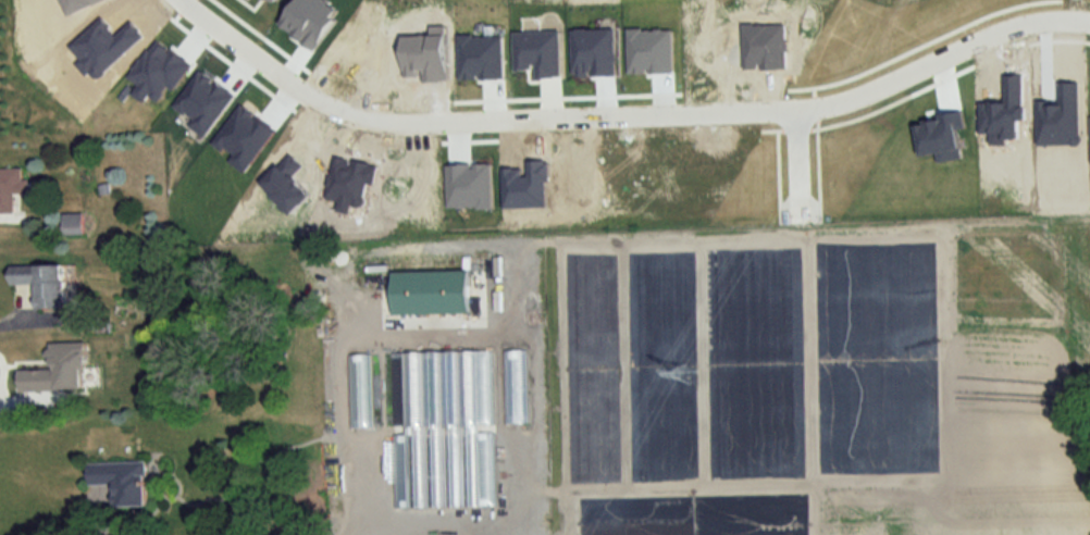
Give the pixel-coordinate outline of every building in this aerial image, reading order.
[(14,214),(14,194),(28,194),(28,178),(23,178),(23,169),(0,169),(0,214),(14,214)] [(82,214),(64,214),(64,234),(82,234),(82,214)] [(67,308),(65,265),(10,266),(11,284),(36,284),(37,308),(67,308)] [(393,271),(393,315),(472,314),(472,271),(393,271)] [(391,353),(393,428),(493,426),(492,351),(391,353)] [(504,424),(526,424),(526,351),(504,351),(504,424)] [(349,428),(370,428),(370,356),(349,356),(349,428)] [(115,507),(148,507),(147,463),(89,463),(89,485),(115,485),(115,507)]
